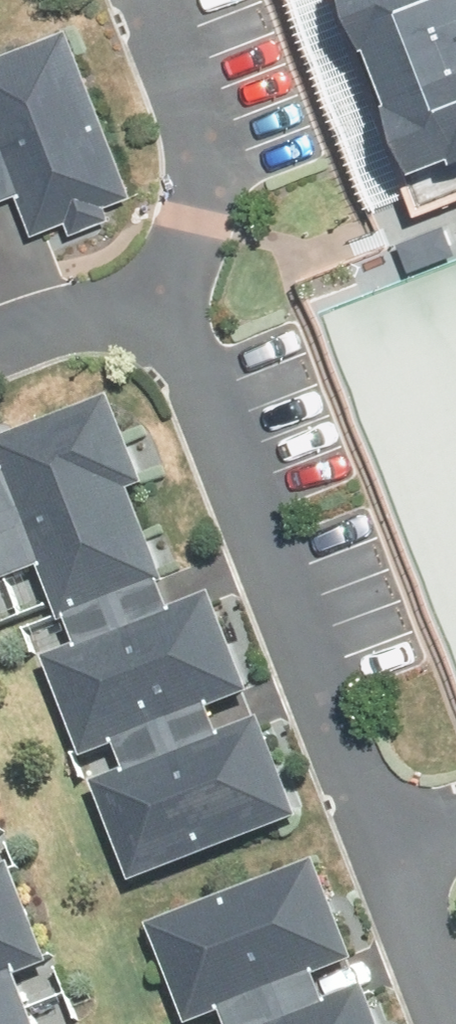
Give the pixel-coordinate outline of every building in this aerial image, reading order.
[(411,200),(455,181),(455,0),(327,0),(411,200)] [(31,198),(47,240),(149,201),(83,29),(0,61),(0,210),(31,198)] [(64,610),(79,647),(55,656),(96,762),(127,750),(136,774),(106,786),(143,882),(307,819),(220,596),(190,608),(145,491),(161,485),(126,397),(3,444),(14,471),(0,476),(0,635),(64,610)] [(0,798),(0,1023),(88,1023),(0,798)] [(327,867),(162,931),(198,1023),(206,1023),(236,1012),(240,1023),(388,1023),(375,990),(337,1005),(327,980),(365,965),(327,867)]
